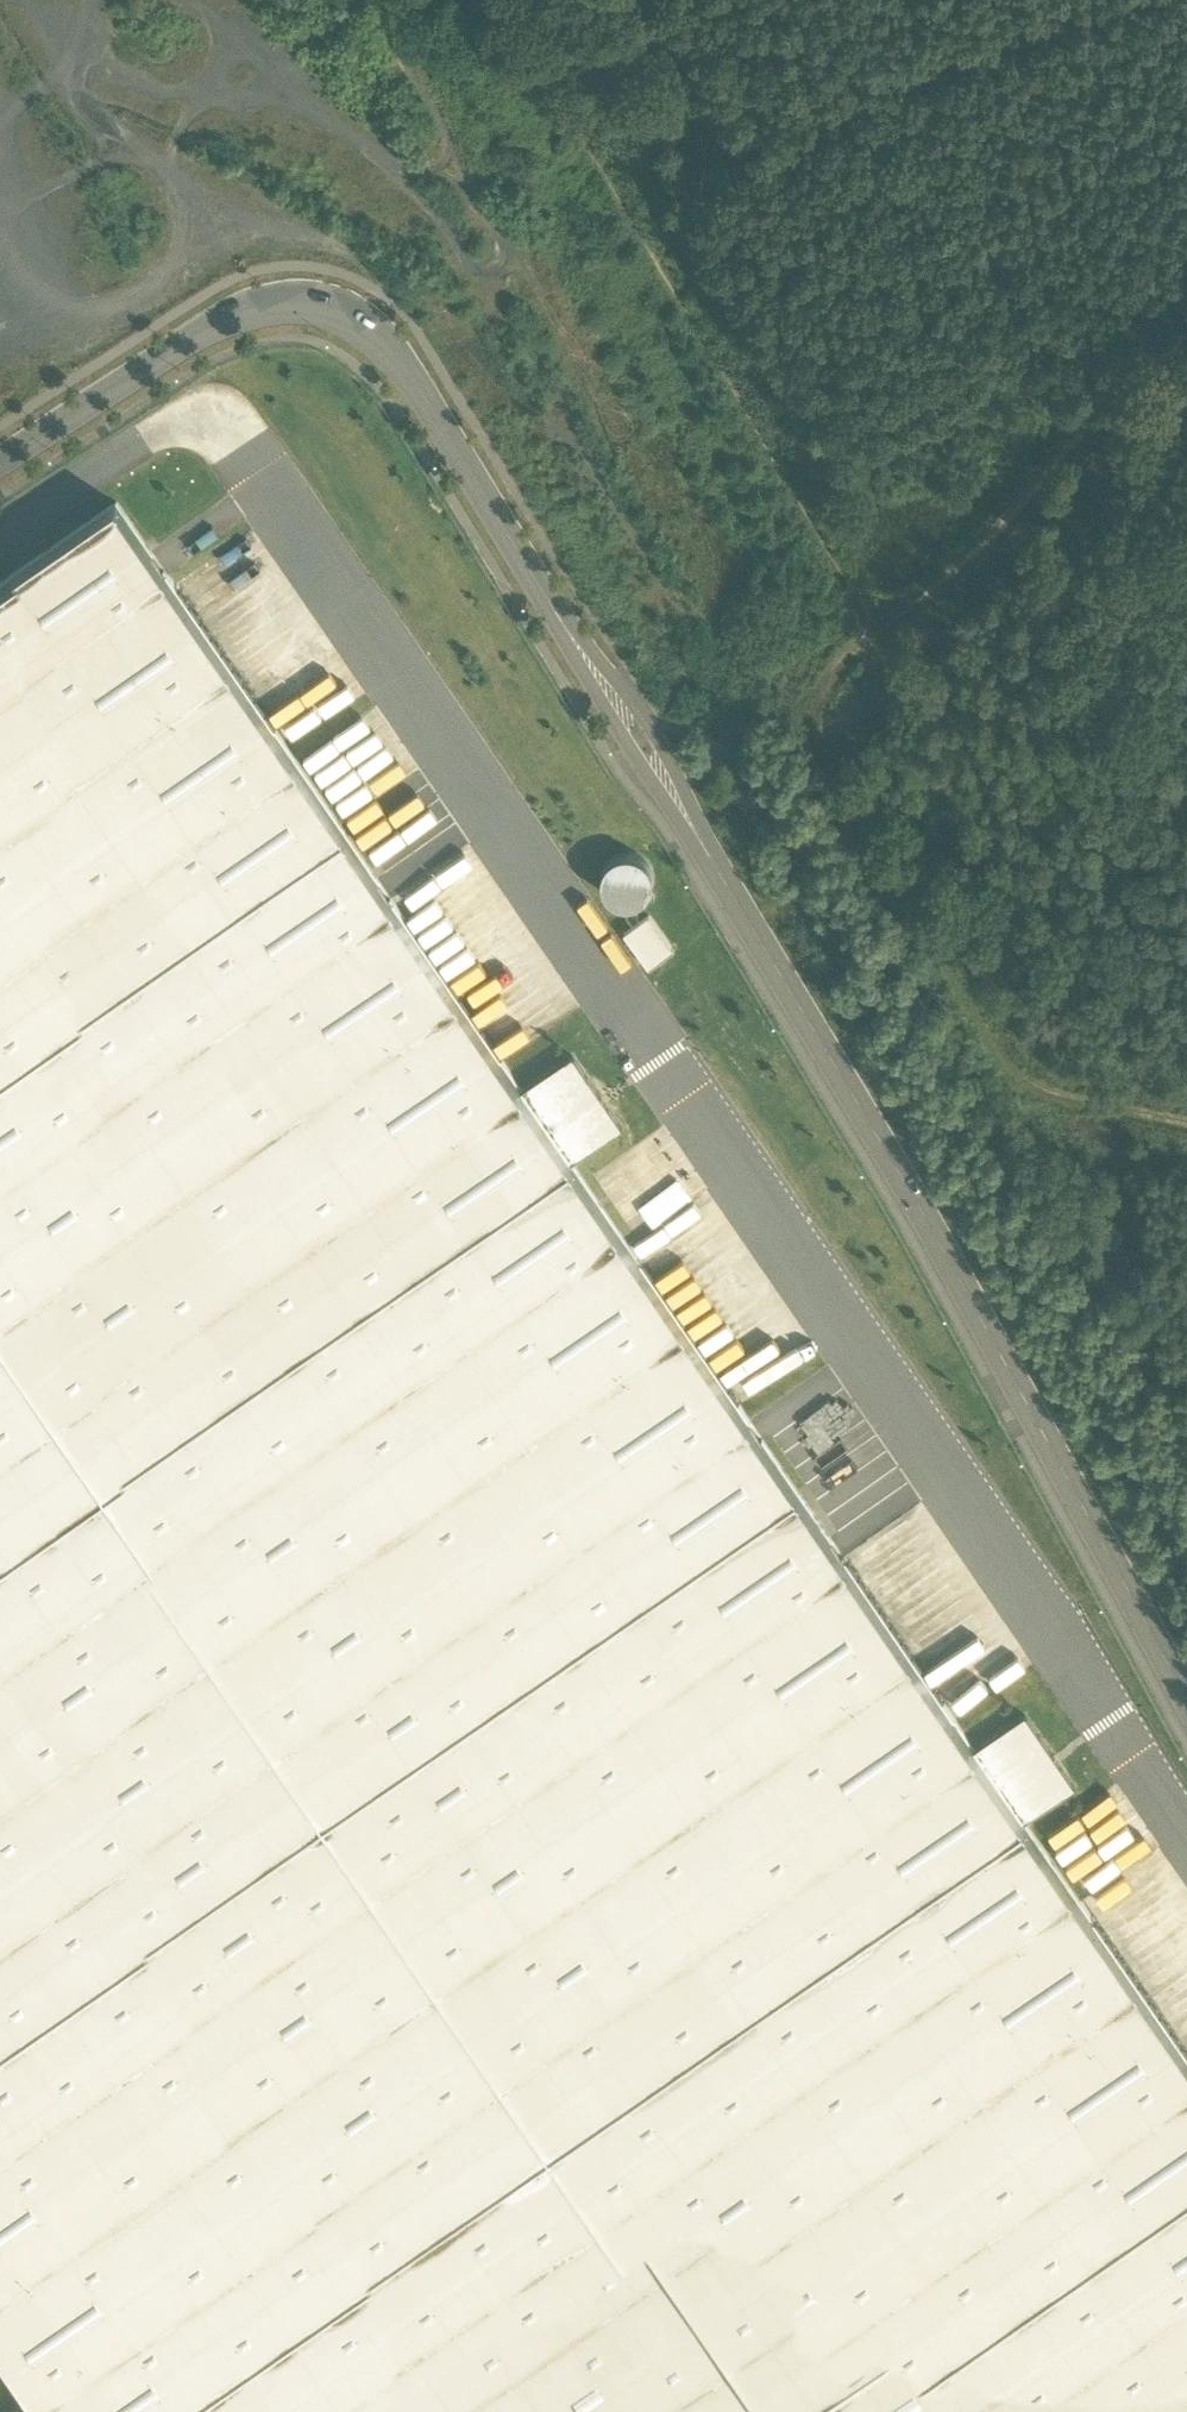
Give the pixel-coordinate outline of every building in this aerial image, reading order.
[(117,498),(0,578),(0,2363),(26,2400),(34,2411),(1186,2411),(1186,2052),(1027,1820),(978,1748),(577,1167),(524,1090),(117,498)] [(664,851),(626,851),(626,888),(664,889),(664,851)] [(674,950),(650,915),(624,933),(648,968),(674,950)] [(575,1055),(524,1090),(577,1167),(628,1133),(575,1055)] [(1027,1714),(978,1748),(1027,1820),(1076,1786),(1027,1714)] [(26,2400),(8,2411),(34,2411),(26,2400)]
